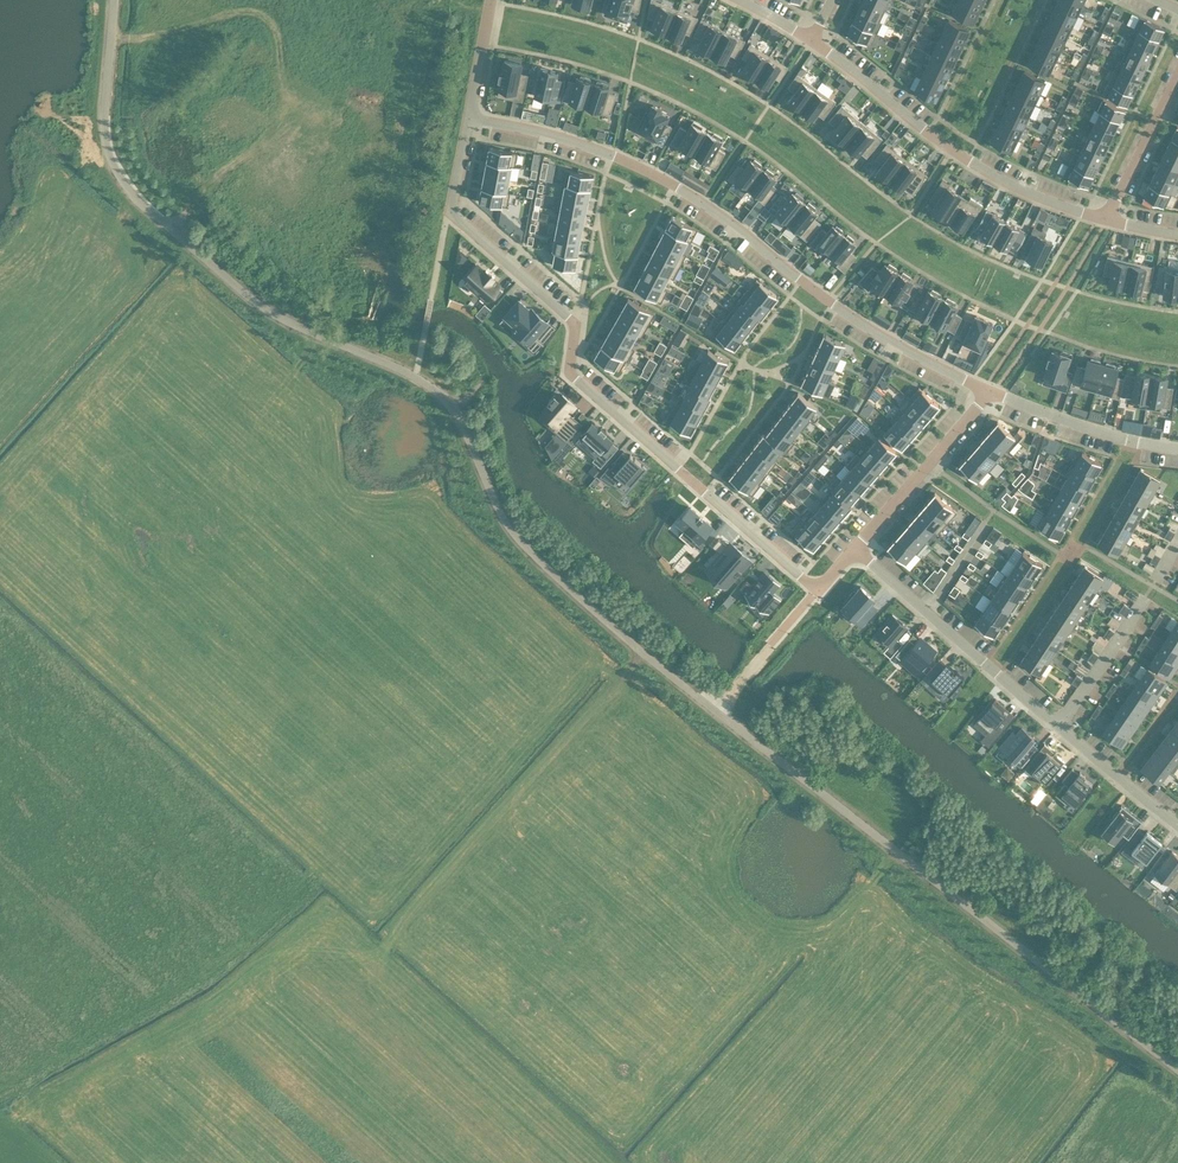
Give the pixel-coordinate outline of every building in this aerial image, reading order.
[(606,12),(627,19),(630,9),(639,12),(641,0),(610,0),(606,12)] [(667,35),(678,9),(656,0),(651,0),(648,17),(655,20),(651,31),(660,34),(661,32),(667,35)] [(885,10),(864,0),(858,11),(880,21),(885,10)] [(893,1),(892,0),(864,0),(885,10),(890,0),(893,1)] [(959,1),(979,10),(984,0),(959,0),(959,1)] [(1056,5),(1077,15),(1082,3),(1075,0),(1059,0),(1056,5)] [(979,10),(959,1),(953,13),(973,22),(979,10)] [(719,2),(716,7),(723,11),(726,5),(719,2)] [(1071,26),(1077,15),(1056,5),(1051,17),(1071,26)] [(678,9),(667,35),(681,40),(685,33),(691,35),(699,18),(678,9)] [(880,22),(880,21),(858,11),(853,22),(877,33),(878,33),(873,30),(877,21),(880,22)] [(1110,16),(1117,20),(1120,14),(1113,11),(1110,16)] [(908,21),(915,25),(917,19),(910,16),(908,21)] [(1134,28),(1140,30),(1159,40),(1164,28),(1140,16),(1134,28)] [(1045,28),(1066,38),(1071,26),(1051,17),(1045,28)] [(709,54),(711,55),(724,30),(702,18),(694,36),(702,40),(697,48),(700,49),(699,51),(708,56),(709,54)] [(949,20),(943,32),(964,42),(969,30),(949,20)] [(912,30),(915,25),(908,21),(905,26),(912,30)] [(872,46),(877,33),(853,22),(847,34),(872,46)] [(1105,27),(1112,30),(1114,25),(1107,22),(1105,27)] [(1081,39),(1086,32),(1075,24),(1070,31),(1081,39)] [(772,38),(773,26),(764,26),(764,37),(772,38)] [(1109,35),(1112,30),(1105,27),(1103,32),(1109,35)] [(1045,28),(1040,40),(1060,50),(1066,38),(1045,28)] [(724,30),(711,55),(714,56),(713,58),(722,63),(723,61),(725,62),(729,54),(737,57),(746,41),(724,30)] [(1159,40),(1140,30),(1134,41),(1154,51),(1159,40)] [(876,38),(890,43),(892,36),(878,31),(876,38)] [(938,44),(958,53),(964,42),(943,32),(938,44)] [(897,43),(904,46),(907,41),(900,38),(897,43)] [(1054,61),(1060,50),(1040,40),(1034,51),(1054,61)] [(1154,51),(1134,41),(1129,52),(1148,61),(1154,51)] [(756,80),(771,56),(751,43),(742,57),(749,61),(743,72),(756,80)] [(902,51),(904,46),(897,43),(895,48),(902,51)] [(958,53),(938,44),(932,55),(953,65),(958,53)] [(1094,49),(1101,52),(1104,47),(1097,44),(1094,49)] [(801,61),(810,66),(817,53),(808,48),(801,61)] [(1099,57),(1101,52),(1094,49),(1092,54),(1099,57)] [(1049,73),(1054,61),(1034,51),(1029,63),(1049,73)] [(1148,61),(1129,52),(1127,51),(1121,62),(1143,72),(1148,61)] [(927,67),(947,76),(953,65),(932,55),(927,67)] [(789,67),(771,56),(756,80),(768,87),(774,77),(780,81),(789,67)] [(502,73),(501,73),(499,80),(501,80),(499,88),(515,92),(514,99),(523,101),(528,75),(520,74),(522,64),(505,61),(502,73)] [(1143,72),(1121,62),(1119,61),(1113,72),(1119,74),(1138,83),(1143,72)] [(1084,71),(1091,74),(1093,69),(1086,66),(1084,71)] [(947,76),(927,67),(921,78),(941,88),(947,76)] [(535,95),(560,101),(565,80),(564,80),(563,83),(556,81),(558,72),(541,68),(535,95)] [(1019,83),(1039,93),(1045,81),(1025,71),(1019,83)] [(1088,79),(1091,74),(1084,71),(1081,76),(1088,79)] [(1108,82),(1113,85),(1133,94),(1138,83),(1119,74),(1113,72),(1108,82)] [(789,101),(801,110),(817,88),(797,74),(788,87),(795,92),(789,101)] [(842,74),(839,79),(843,82),(847,78),(842,74)] [(585,108),(594,82),(590,81),(591,79),(581,76),(581,78),(578,77),(575,85),(568,83),(564,98),(570,101),(569,103),(585,108)] [(941,88),(921,78),(915,90),(936,100),(941,88)] [(597,83),(594,82),(585,108),(601,113),(602,111),(611,114),(616,98),(607,95),(609,87),(606,86),(607,84),(598,81),(597,83)] [(1103,94),(1127,106),(1133,94),(1113,85),(1108,82),(1103,94)] [(1019,83),(1014,94),(1034,104),(1039,93),(1019,83)] [(817,88),(801,110),(814,119),(819,111),(826,116),(836,102),(817,88)] [(1071,97),(1078,101),(1080,96),(1074,92),(1071,97)] [(1008,106),(1028,116),(1034,104),(1014,94),(1008,106)] [(1076,106),(1078,101),(1071,97),(1069,102),(1076,106)] [(1098,110),(1100,112),(1120,121),(1125,110),(1103,99),(1098,110)] [(670,114),(662,110),(662,109),(653,105),(645,120),(643,119),(637,129),(640,130),(656,139),(654,142),(663,146),(673,127),(665,123),(670,114)] [(842,142),(845,144),(863,122),(842,105),(829,121),(830,122),(832,120),(839,126),(837,128),(832,134),(834,135),(832,137),(840,143),(842,142)] [(1002,117),(1023,127),(1028,116),(1008,106),(1002,117)] [(530,120),(546,123),(548,116),(532,112),(530,120)] [(1095,123),(1114,132),(1120,121),(1100,112),(1095,123)] [(1060,119),(1067,123),(1070,117),(1063,114),(1060,119)] [(1002,117),(997,129),(1017,139),(1023,127),(1002,117)] [(1065,127),(1067,123),(1060,119),(1058,124),(1065,127)] [(564,129),(576,132),(578,126),(566,122),(564,129)] [(693,156),(707,132),(701,129),(702,127),(694,122),(688,131),(680,126),(671,143),(693,156)] [(863,122),(845,144),(858,155),(860,152),(867,158),(883,139),(863,122)] [(1114,132),(1095,123),(1090,133),(1109,143),(1114,132)] [(1011,151),(1017,139),(997,129),(991,141),(1011,151)] [(882,135),(887,138),(891,133),(886,130),(882,135)] [(597,137),(604,140),(607,133),(599,131),(597,137)] [(713,136),(707,132),(693,156),(716,169),(726,153),(717,148),(723,138),(714,134),(713,136)] [(891,133),(887,138),(886,139),(891,142),(896,136),(891,133)] [(1109,143),(1090,133),(1085,144),(1104,154),(1109,143)] [(1050,141),(1057,144),(1059,139),(1053,136),(1050,141)] [(1177,155),(1177,141),(1172,138),(1166,150),(1177,155)] [(1055,149),(1057,144),(1050,141),(1048,146),(1055,149)] [(887,180),(890,181),(906,159),(886,144),(875,159),(883,164),(877,172),(879,173),(878,175),(886,181),(887,180)] [(1104,154),(1085,144),(1079,155),(1099,165),(1104,154)] [(489,147),(487,161),(516,166),(518,152),(489,147)] [(574,159),(576,150),(563,147),(561,155),(574,159)] [(1166,150),(1161,161),(1177,170),(1177,155),(1166,150)] [(1042,157),(1049,160),(1052,155),(1045,152),(1042,157)] [(534,153),(531,169),(532,169),(538,171),(541,154),(534,153)] [(1069,164),(1093,175),(1099,165),(1079,155),(1074,153),(1069,164)] [(1026,165),(1033,168),(1037,161),(1030,158),(1026,165)] [(748,189),(763,169),(761,167),(762,165),(755,159),(753,161),(751,159),(744,168),(739,164),(728,178),(734,183),(736,181),(748,189)] [(906,159),(890,181),(892,183),(890,185),(898,191),(900,189),(902,190),(903,188),(913,196),(927,175),(906,159)] [(486,174),(509,179),(512,166),(516,167),(516,166),(487,161),(488,162),(486,174)] [(1174,182),(1177,184),(1177,170),(1161,161),(1155,173),(1174,182)] [(681,178),(685,170),(671,162),(666,170),(681,178)] [(1088,187),(1093,175),(1069,164),(1064,175),(1088,187)] [(766,170),(763,169),(748,189),(759,198),(759,199),(765,204),(774,191),(769,187),(776,178),(773,176),(775,174),(767,169),(766,170)] [(565,170),(562,183),(591,189),(594,175),(565,170)] [(710,185),(685,170),(681,178),(706,193),(710,185)] [(1174,182),(1155,173),(1150,184),(1169,194),(1174,182)] [(482,187),(511,193),(511,192),(507,192),(509,179),(486,174),(483,187),(482,187)] [(945,219),(960,195),(948,187),(950,184),(943,179),(930,199),(937,204),(932,211),(945,219)] [(995,187),(983,180),(980,185),(992,192),(995,187)] [(591,189),(562,183),(562,184),(563,184),(561,196),(558,196),(587,202),(589,189),(591,190),(591,189)] [(728,183),(719,194),(725,198),(734,187),(728,183)] [(1171,195),(1169,194),(1150,184),(1144,196),(1166,207),(1171,195)] [(511,193),(482,187),(479,201),(508,207),(511,193)] [(768,210),(787,225),(805,202),(802,200),(804,198),(797,192),(795,194),(793,192),(787,199),(781,194),(768,210)] [(969,200),(960,195),(945,219),(946,219),(946,218),(951,221),(951,222),(963,230),(973,216),(975,218),(983,205),(971,198),(969,200)] [(558,196),(555,210),(584,215),(587,202),(558,196)] [(805,202),(787,225),(807,241),(820,225),(812,219),(817,212),(815,210),(816,208),(809,202),(807,204),(805,202)] [(742,210),(736,206),(732,211),(738,215),(742,210)] [(980,236),(993,243),(1006,220),(987,209),(977,227),(983,231),(980,236)] [(584,215),(555,210),(563,212),(560,224),(582,228),(584,215)] [(758,215),(762,219),(767,214),(762,210),(758,215)] [(511,233),(513,222),(502,212),(499,223),(511,233)] [(1050,213),(1047,220),(1056,223),(1059,215),(1050,213)] [(672,215),(665,228),(692,242),(698,229),(672,215)] [(1006,220),(993,243),(1007,251),(1009,246),(1017,250),(1027,232),(1006,220)] [(699,227),(704,236),(716,230),(711,221),(699,227)] [(523,230),(513,222),(511,233),(521,241),(523,230)] [(551,236),(550,236),(579,242),(582,228),(560,224),(558,237),(551,236)] [(817,246),(828,254),(844,235),(842,233),(843,231),(837,226),(835,227),(833,226),(827,233),(822,228),(810,243),(815,248),(817,246)] [(1044,238),(1047,233),(1034,227),(1026,243),(1032,246),(1027,257),(1042,264),(1053,242),(1044,238)] [(692,242),(665,228),(667,229),(661,241),(687,254),(682,251),(688,240),(691,242),(692,242)] [(777,236),(771,231),(765,238),(771,243),(777,236)] [(844,235),(828,254),(838,263),(836,265),(844,272),(857,257),(849,251),(855,243),(853,242),(854,240),(848,235),(846,236),(844,235)] [(1124,235),(1122,244),(1133,247),(1136,238),(1124,235)] [(579,242),(550,236),(548,249),(579,255),(577,255),(579,242)] [(661,241),(654,253),(681,266),(687,255),(687,254),(661,241)] [(779,250),(786,256),(791,249),(784,243),(779,250)] [(710,245),(707,250),(717,255),(720,250),(710,245)] [(576,269),(579,255),(548,249),(548,250),(555,252),(553,265),(576,269)] [(468,258),(459,250),(456,263),(460,266),(468,258)] [(707,250),(709,251),(707,256),(714,260),(717,255),(707,250)] [(728,251),(724,257),(731,263),(736,256),(728,251)] [(674,278),(681,266),(654,253),(648,265),(674,278)] [(1125,288),(1131,261),(1108,256),(1103,274),(1110,276),(1108,287),(1118,289),(1118,287),(1125,288)] [(1154,267),(1131,261),(1125,288),(1131,290),(1131,292),(1140,294),(1142,289),(1149,291),(1154,267)] [(704,264),(697,275),(704,279),(710,267),(704,264)] [(872,287),(885,295),(899,273),(896,271),(898,269),(889,264),(888,266),(885,264),(881,270),(879,269),(878,270),(872,266),(858,282),(869,291),(872,287)] [(648,265),(642,277),(668,290),(663,287),(669,276),(674,279),(674,278),(648,265)] [(465,282),(486,300),(491,295),(496,299),(503,291),(498,287),(500,285),(493,279),(495,277),(486,270),(485,272),(479,266),(465,282)] [(1160,266),(1156,285),(1165,286),(1164,295),(1177,298),(1177,268),(1160,266)] [(717,267),(712,273),(720,279),(724,273),(717,267)] [(899,273),(885,295),(908,310),(909,308),(917,293),(919,291),(910,285),(913,281),(910,280),(911,278),(903,272),(902,274),(899,273)] [(704,279),(697,275),(694,280),(701,284),(704,279)] [(668,290),(642,277),(636,288),(634,287),(634,288),(661,303),(668,290)] [(747,290),(770,308),(771,307),(770,307),(772,305),(779,296),(769,289),(770,288),(765,285),(757,279),(748,290),(747,289),(747,290)] [(702,290),(696,302),(704,307),(711,294),(702,290)] [(739,300),(762,318),(770,308),(747,290),(739,300)] [(917,293),(909,308),(914,311),(912,313),(930,323),(932,321),(943,298),(940,297),(941,295),(932,290),(931,292),(929,291),(925,297),(917,293)] [(687,294),(684,299),(685,299),(691,303),(694,298),(687,294)] [(500,322),(526,345),(535,352),(543,343),(544,344),(543,343),(553,331),(545,324),(548,321),(532,308),(530,310),(520,301),(522,299),(521,298),(500,322)] [(623,311),(648,326),(655,314),(628,298),(628,299),(629,300),(623,311)] [(943,298),(932,321),(955,333),(962,317),(954,313),(958,306),(955,305),(956,303),(947,298),(946,300),(943,298)] [(685,299),(684,299),(680,306),(687,310),(691,303),(685,299)] [(739,301),(731,311),(752,328),(760,317),(762,319),(762,318),(739,300),(738,301),(739,301)] [(642,338),(648,326),(623,311),(616,323),(642,338)] [(720,320),(744,338),(750,330),(751,328),(752,328),(731,311),(723,322),(721,320),(720,320)] [(871,318),(888,328),(892,322),(875,311),(871,318)] [(697,328),(703,319),(690,312),(685,322),(697,328)] [(981,350),(993,323),(976,315),(972,324),(965,321),(958,337),(964,340),(963,342),(981,350)] [(671,319),(668,326),(676,331),(680,324),(671,319)] [(743,339),(744,338),(720,320),(712,332),(734,349),(735,350),(742,341),(741,341),(743,339)] [(616,323),(609,335),(635,349),(630,346),(636,335),(641,338),(642,338),(616,323)] [(819,346),(840,355),(845,344),(840,342),(841,341),(835,338),(835,339),(825,334),(824,334),(819,344),(820,344),(819,346)] [(628,361),(635,349),(609,335),(603,346),(601,345),(628,361)] [(673,343),(679,347),(683,340),(677,336),(673,343)] [(927,341),(923,348),(933,353),(937,346),(927,341)] [(660,342),(657,346),(664,351),(667,346),(660,342)] [(628,361),(601,345),(594,358),(620,372),(626,361),(628,361)] [(664,351),(657,346),(654,351),(662,356),(664,351)] [(681,359),(684,352),(672,346),(668,352),(681,359)] [(813,358),(835,368),(840,355),(819,346),(818,346),(813,358)] [(699,361),(722,374),(723,373),(722,373),(724,371),(729,361),(728,361),(708,350),(702,362),(699,360),(699,361)] [(1049,357),(1049,358),(1048,362),(1047,363),(1049,363),(1045,375),(1061,381),(1058,388),(1066,391),(1072,373),(1065,371),(1068,364),(1070,365),(1073,355),(1061,351),(1060,353),(1053,350),(1051,357),(1049,357)] [(807,370),(829,380),(835,368),(813,358),(812,360),(813,360),(812,362),(811,362),(807,370)] [(1071,385),(1095,392),(1103,364),(1100,363),(1101,361),(1091,358),(1091,361),(1088,360),(1086,368),(1077,366),(1071,385)] [(699,361),(693,373),(716,386),(716,385),(717,382),(717,383),(722,374),(699,361)] [(1120,399),(1120,396),(1124,379),(1116,376),(1118,368),(1115,368),(1116,365),(1107,363),(1106,365),(1103,364),(1095,392),(1120,399)] [(888,364),(882,375),(886,377),(888,379),(894,368),(888,364)] [(647,365),(644,370),(651,374),(654,369),(647,365)] [(658,384),(664,373),(662,372),(658,369),(651,381),(658,384)] [(651,374),(644,370),(641,375),(648,379),(651,374)] [(829,381),(829,380),(807,370),(807,372),(806,375),(806,374),(801,385),(802,385),(829,397),(835,384),(829,381)] [(874,381),(879,373),(874,371),(870,378),(874,381)] [(1124,379),(1120,396),(1146,401),(1151,375),(1137,372),(1136,375),(1126,373),(1124,379)] [(685,384),(711,398),(709,397),(710,394),(711,395),(716,386),(693,373),(692,373),(695,375),(689,386),(686,384),(685,384)] [(886,377),(882,375),(877,384),(883,389),(890,382),(887,380),(888,379),(886,377)] [(1151,375),(1146,401),(1162,403),(1161,407),(1170,408),(1174,388),(1166,386),(1167,378),(1151,375)] [(651,381),(647,389),(653,393),(658,384),(651,381)] [(705,410),(711,398),(685,384),(679,396),(705,410)] [(866,385),(860,396),(864,398),(870,388),(866,385)] [(919,387),(910,398),(931,417),(931,416),(932,414),(933,414),(941,406),(940,405),(931,398),(932,397),(928,393),(927,394),(919,387)] [(883,394),(875,388),(870,396),(876,402),(883,394)] [(791,403),(809,417),(817,407),(799,393),(798,392),(792,401),(791,403)] [(553,405),(545,415),(549,419),(548,420),(551,422),(552,421),(557,426),(554,429),(567,441),(580,426),(567,414),(575,406),(563,395),(560,398),(555,394),(549,401),(553,405)] [(672,408),(698,422),(703,413),(704,411),(705,410),(679,396),(679,397),(680,397),(674,408),(673,408),(672,408)] [(931,417),(910,398),(909,399),(910,400),(902,410),(901,409),(900,409),(921,428),(922,427),(921,427),(923,425),(931,417)] [(871,403),(867,400),(860,412),(868,417),(875,406),(871,403)] [(809,418),(809,417),(791,403),(790,403),(783,412),(784,412),(782,414),(803,430),(811,420),(809,418)] [(698,423),(698,422),(672,408),(666,420),(674,425),(674,426),(679,429),(679,428),(691,435),(696,425),(697,423),(698,423)] [(900,409),(891,420),(912,438),(913,437),(914,435),(915,435),(921,428),(900,409)] [(774,424),(792,439),(800,429),(802,431),(803,430),(782,414),(775,422),(775,423),(774,424)] [(1170,415),(1162,414),(1160,430),(1169,431),(1170,415)] [(858,427),(862,422),(857,417),(853,423),(858,427)] [(912,438),(891,420),(894,423),(884,434),(902,449),(901,449),(902,450),(910,441),(910,440),(911,438),(912,439),(912,438)] [(587,439),(601,451),(594,459),(593,460),(601,467),(619,447),(612,441),(613,440),(614,441),(615,440),(607,433),(607,432),(601,427),(601,428),(593,421),(592,422),(593,422),(583,434),(582,434),(581,434),(587,439)] [(988,433),(1006,448),(1016,437),(1009,431),(1006,427),(1005,428),(998,422),(998,421),(991,429),(991,430),(989,431),(988,433)] [(766,435),(787,452),(795,442),(792,439),(774,424),(774,425),(773,424),(766,433),(767,433),(766,435)] [(848,428),(838,438),(842,442),(852,431),(848,428)] [(979,443),(998,461),(999,460),(997,459),(998,457),(1006,448),(988,433),(981,440),(982,440),(980,442),(979,443)] [(755,444),(774,458),(781,449),(786,453),(787,452),(766,435),(765,435),(763,434),(755,444)] [(829,444),(834,438),(831,434),(825,441),(829,444)] [(870,447),(887,463),(888,462),(889,460),(897,452),(897,451),(879,436),(870,447)] [(842,442),(838,438),(834,444),(837,447),(842,442)] [(989,471),(998,461),(979,443),(972,451),(971,453),(970,453),(969,454),(989,471)] [(747,455),(769,472),(777,462),(774,459),(774,458),(755,444),(754,445),(754,446),(753,448),(752,447),(747,455)] [(880,471),(887,463),(870,447),(861,458),(856,454),(878,474),(878,473),(880,471)] [(615,462),(610,468),(609,466),(600,476),(614,484),(620,477),(630,487),(647,468),(631,454),(629,456),(623,451),(614,461),(615,462)] [(1073,463),(1072,463),(1095,477),(1096,475),(1097,473),(1098,473),(1103,464),(1102,463),(1102,464),(1095,459),(1095,458),(1090,456),(1090,457),(1082,452),(1076,464),(1075,464),(1073,463)] [(856,454),(847,465),(869,484),(870,482),(871,482),(878,474),(856,454)] [(989,472),(989,471),(969,454),(968,455),(968,456),(967,457),(966,457),(959,465),(960,466),(967,471),(966,472),(970,475),(977,481),(987,470),(989,472)] [(739,465),(761,482),(769,472),(747,455),(746,456),(745,458),(744,458),(739,465)] [(811,464),(817,458),(813,455),(807,461),(811,464)] [(820,460),(823,463),(828,458),(824,455),(820,460)] [(818,469),(823,463),(820,460),(815,465),(818,469)] [(1072,463),(1065,476),(1088,489),(1093,480),(1094,478),(1095,477),(1072,463)] [(760,483),(761,482),(739,465),(738,467),(736,469),(729,477),(739,485),(739,486),(743,489),(743,488),(752,495),(761,484),(760,483)] [(842,479),(859,495),(860,494),(859,494),(861,492),(861,493),(869,484),(847,465),(846,465),(851,469),(842,479)] [(594,466),(589,471),(594,475),(599,470),(594,466)] [(1134,481),(1153,492),(1160,479),(1141,468),(1134,481)] [(1017,477),(1021,480),(1026,475),(1022,472),(1017,477)] [(793,485),(799,478),(795,475),(790,481),(793,485)] [(801,481),(807,487),(812,480),(806,475),(801,481)] [(1087,491),(1088,489),(1065,476),(1067,478),(1061,489),(1081,501),(1086,493),(1087,490),(1087,491)] [(1016,486),(1021,480),(1017,477),(1012,483),(1016,486)] [(1028,478),(1023,483),(1027,486),(1032,481),(1028,478)] [(832,489),(832,490),(852,507),(850,505),(852,503),(859,495),(842,479),(833,490),(832,489)] [(812,491),(807,487),(801,481),(793,490),(804,500),(812,491)] [(1146,504),(1153,492),(1134,481),(1127,493),(1146,504)] [(1027,486),(1023,483),(1019,488),(1022,492),(1027,486)] [(1061,489),(1053,502),(1074,514),(1079,505),(1080,503),(1081,501),(1061,489)] [(852,507),(832,490),(822,500),(842,518),(849,510),(848,510),(850,508),(852,507)] [(785,500),(789,503),(796,496),(792,492),(785,500)] [(1006,500),(1010,495),(1007,492),(1002,497),(1006,500)] [(925,504),(947,523),(957,512),(946,503),(947,502),(943,498),(942,499),(936,493),(935,493),(928,501),(927,503),(927,502),(925,504)] [(1120,506),(1139,517),(1146,504),(1127,493),(1120,506)] [(775,505),(781,499),(777,495),(772,502),(770,500),(761,510),(767,515),(775,505)] [(1014,498),(1010,495),(1006,500),(1009,504),(1014,498)] [(842,518),(822,500),(824,502),(815,512),(813,510),(813,511),(833,528),(840,520),(841,518),(842,518)] [(1044,512),(1044,513),(1067,526),(1072,517),(1071,517),(1073,515),(1074,514),(1053,502),(1049,510),(1047,514),(1044,512)] [(938,534),(947,523),(925,504),(919,511),(919,512),(918,513),(917,513),(916,515),(938,534)] [(1139,517),(1120,506),(1113,518),(1131,529),(1139,517)] [(693,547),(695,544),(700,549),(705,543),(700,539),(712,525),(691,507),(678,521),(686,528),(679,535),(690,544),(693,547)] [(833,528),(813,511),(804,521),(802,519),(801,520),(823,539),(831,531),(830,531),(832,529),(833,528)] [(775,522),(779,517),(774,512),(769,517),(775,522)] [(1067,526),(1044,513),(1036,525),(1047,531),(1046,532),(1051,535),(1051,534),(1059,538),(1059,539),(1065,530),(1064,529),(1066,527),(1066,528),(1067,526)] [(938,534),(916,515),(909,522),(910,522),(908,524),(907,525),(927,543),(927,542),(925,540),(934,530),(938,534)] [(1124,542),(1131,529),(1113,518),(1106,531),(1124,542)] [(823,540),(823,539),(801,520),(792,531),(800,538),(800,539),(804,543),(805,542),(813,550),(814,550),(821,542),(821,541),(823,539),(823,540)] [(917,553),(927,543),(907,525),(900,533),(899,535),(898,534),(897,536),(917,553)] [(1117,554),(1124,542),(1106,531),(1098,543),(1117,554)] [(962,536),(968,540),(971,536),(965,532),(962,536)] [(917,553),(897,536),(896,537),(895,539),(894,539),(887,547),(888,548),(888,547),(895,553),(894,554),(898,557),(899,557),(905,563),(915,552),(917,554),(917,553)] [(992,543),(986,538),(984,542),(989,547),(992,543)] [(712,553),(714,554),(704,565),(716,574),(725,564),(732,570),(739,562),(739,561),(743,557),(741,555),(743,553),(736,548),(734,550),(723,540),(712,553)] [(984,554),(978,550),(976,554),(982,558),(984,554)] [(1023,551),(1015,564),(1035,577),(1036,576),(1035,575),(1037,573),(1043,565),(1043,564),(1042,564),(1035,559),(1036,559),(1031,556),(1023,551)] [(946,559),(952,563),(955,559),(949,555),(946,559)] [(976,566),(970,562),(968,566),(974,570),(976,566)] [(1035,577),(1015,564),(1007,575),(1005,574),(1027,589),(1028,587),(1027,587),(1029,585),(1035,577)] [(1077,578),(1095,590),(1103,578),(1085,566),(1077,578)] [(944,575),(938,571),(936,575),(942,579),(944,575)] [(968,578),(962,574),(960,578),(966,582),(968,578)] [(1021,597),(1027,589),(1005,574),(997,586),(1019,601),(1020,599),(1019,599),(1021,597)] [(749,581),(735,598),(743,604),(750,596),(766,610),(774,600),(777,602),(785,593),(782,591),(784,589),(782,588),(783,586),(777,581),(776,582),(770,577),(764,584),(762,582),(757,588),(749,581)] [(1069,590),(1087,602),(1095,590),(1077,578),(1069,590)] [(954,585),(952,590),(958,594),(960,590),(954,585)] [(873,611),(867,605),(869,602),(873,597),(861,586),(856,592),(854,590),(848,597),(850,599),(844,606),(839,611),(839,612),(844,607),(855,617),(854,618),(862,624),(873,611)] [(1019,601),(997,586),(999,588),(991,599),(1011,612),(1012,611),(1013,609),(1019,601)] [(1061,601),(1079,614),(1087,602),(1069,590),(1061,601)] [(727,609),(736,599),(730,594),(722,604),(727,609)] [(1005,621),(1011,612),(991,599),(983,611),(1003,624),(1004,623),(1004,622),(1005,620),(1005,621)] [(1104,607),(1112,611),(1115,603),(1107,600),(1104,607)] [(1053,613),(1071,625),(1079,614),(1061,601),(1053,613)] [(1003,624),(983,611),(975,623),(982,628),(982,629),(986,632),(987,631),(994,636),(994,637),(1000,628),(1000,627),(1001,625),(1002,626),(1003,624)] [(1045,625),(1063,637),(1071,625),(1053,613),(1045,625)] [(876,633),(890,645),(906,626),(893,614),(876,633)] [(1055,649),(1063,637),(1045,625),(1037,637),(1055,649)] [(1078,637),(1088,642),(1091,636),(1080,631),(1078,637)] [(1165,641),(1177,650),(1177,634),(1172,631),(1165,641)] [(1110,640),(1112,636),(1106,632),(1104,636),(1110,640)] [(1055,649),(1037,637),(1029,649),(1047,661),(1055,649)] [(910,638),(896,654),(906,663),(909,659),(920,669),(922,668),(923,669),(932,660),(930,659),(934,654),(929,649),(931,647),(920,638),(915,643),(910,638)] [(1158,652),(1176,664),(1177,661),(1177,650),(1165,641),(1158,652)] [(890,657),(895,653),(888,647),(884,652),(890,657)] [(1040,673),(1047,661),(1029,649),(1021,661),(1040,673)] [(1091,655),(1097,659),(1099,655),(1093,651),(1091,655)] [(1176,664),(1158,652),(1151,664),(1169,675),(1176,664)] [(1094,663),(1097,659),(1091,655),(1088,659),(1094,663)] [(947,662),(945,664),(939,659),(920,680),(926,685),(931,679),(953,698),(962,688),(958,684),(964,677),(956,670),(954,672),(953,671),(955,668),(947,662)] [(1106,673),(1115,675),(1117,669),(1107,666),(1106,673)] [(1141,679),(1159,691),(1166,680),(1148,668),(1141,679)] [(1134,674),(1128,670),(1124,676),(1130,680),(1134,674)] [(1141,679),(1133,689),(1151,702),(1159,691),(1141,679)] [(1151,702),(1133,689),(1126,700),(1144,712),(1151,702)] [(1012,719),(1002,710),(1005,707),(996,699),(974,724),(986,734),(981,739),(989,746),(1012,719)] [(1126,700),(1119,710),(1137,723),(1144,712),(1126,700)] [(1095,710),(1099,713),(1103,707),(1099,704),(1095,710)] [(1137,723),(1119,710),(1111,721),(1129,733),(1137,723)] [(1129,733),(1111,721),(1104,732),(1122,744),(1129,733)] [(1174,727),(1166,737),(1177,746),(1177,730),(1174,727)] [(1029,756),(1023,751),(1031,742),(1034,738),(1022,728),(1016,735),(1014,733),(1013,732),(1000,747),(1022,766),(1030,757),(1029,756)] [(1158,747),(1176,760),(1177,757),(1177,746),(1166,737),(1158,747)] [(1045,743),(1025,767),(1025,768),(1031,761),(1036,766),(1032,770),(1046,782),(1044,784),(1045,784),(1064,761),(1055,753),(1056,752),(1055,751),(1053,754),(1044,746),(1046,744),(1045,743)] [(1158,747),(1151,757),(1168,771),(1176,760),(1158,747)] [(1168,771),(1151,757),(1142,768),(1160,781),(1168,771)] [(1014,773),(1008,767),(1002,774),(1009,779),(1014,773)] [(1065,783),(1056,794),(1066,802),(1068,799),(1078,807),(1085,797),(1083,795),(1092,784),(1084,777),(1086,776),(1080,771),(1079,773),(1072,768),(1062,781),(1065,783)] [(1101,833),(1102,833),(1105,830),(1117,839),(1114,842),(1115,843),(1136,816),(1122,805),(1121,805),(1122,806),(1118,811),(1118,810),(1112,818),(1113,818),(1101,833)] [(1142,821),(1138,817),(1130,827),(1135,830),(1142,821)] [(1162,843),(1147,831),(1144,836),(1138,832),(1139,830),(1121,851),(1122,852),(1127,846),(1146,862),(1158,848),(1160,844),(1162,843)] [(1155,874),(1154,874),(1169,885),(1177,890),(1177,888),(1177,855),(1172,851),(1173,852),(1156,874),(1155,874)]
